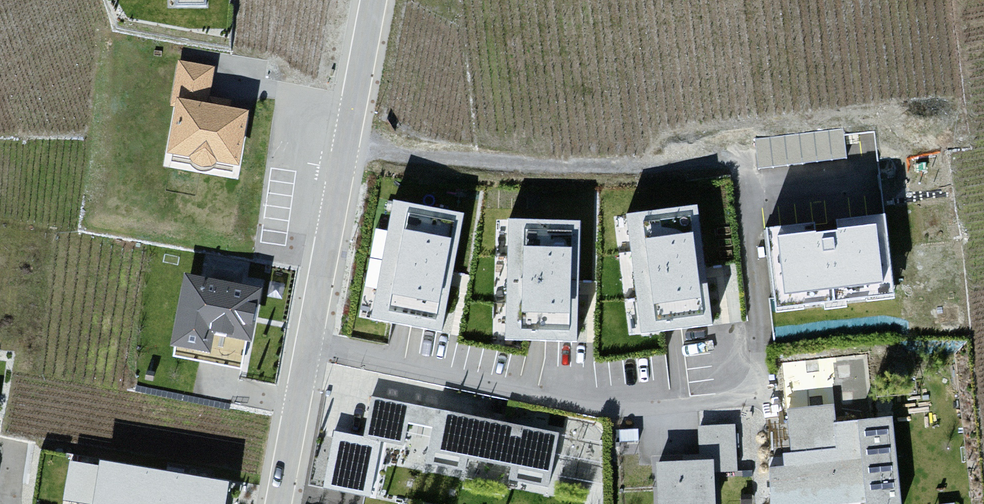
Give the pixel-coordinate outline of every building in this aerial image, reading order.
[(174,17),(212,16),(212,0),(174,0),(174,17)] [(215,76),(180,69),(174,99),(210,106),(215,76)] [(251,122),(177,110),(167,169),(241,182),(251,122)] [(703,210),(628,221),(644,336),(719,325),(703,210)] [(382,327),(439,336),(458,220),(401,211),(382,327)] [(885,217),(771,231),(781,307),(894,294),(885,217)] [(574,345),(578,231),(509,229),(505,342),(574,345)] [(251,299),(191,286),(176,358),(228,368),(230,361),(238,362),(251,299)] [(564,437),(369,399),(360,446),(554,484),(564,437)] [(795,466),(771,468),(773,503),(897,503),(889,409),(791,416),(795,466)] [(656,469),(657,503),(721,503),(720,483),(740,483),(738,432),(704,433),(705,467),(656,469)] [(73,503),(227,503),(229,495),(79,469),(73,503)]
